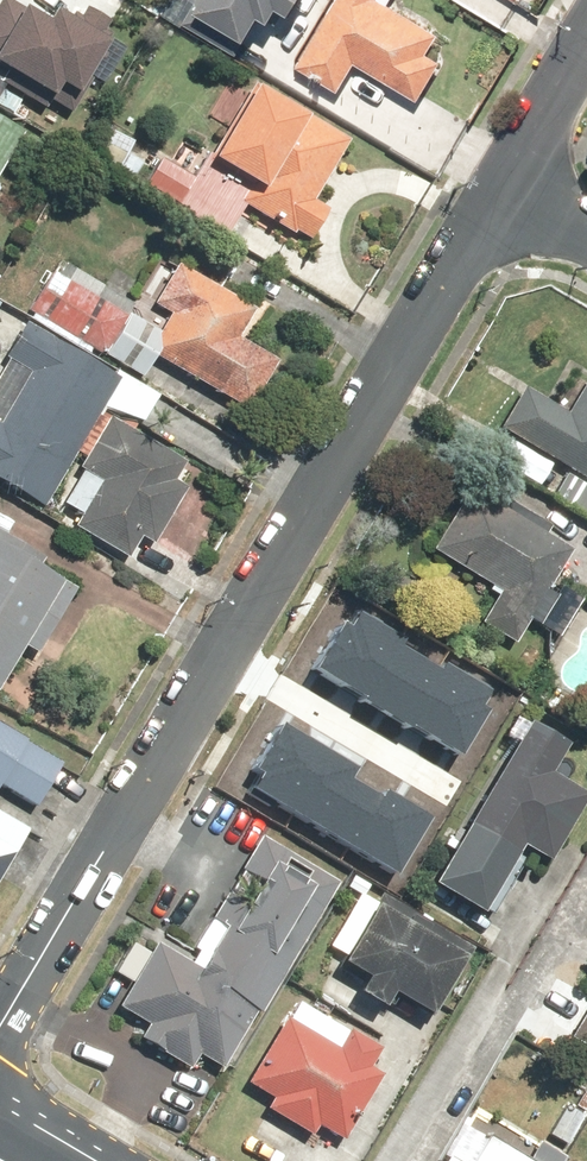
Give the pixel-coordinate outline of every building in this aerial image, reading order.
[(80,99),(121,35),(84,11),(75,25),(55,12),(49,23),(13,0),(3,0),(0,4),(0,69),(54,103),(64,89),(80,99)] [(194,12),(245,42),(263,13),(275,20),(282,9),(293,15),(302,0),(201,0),(194,12)] [(440,37),(389,2),(391,0),(340,0),(297,65),(340,94),(361,61),(418,100),(443,63),(429,54),(440,37)] [(316,201),(352,142),(253,81),(202,162),(261,199),(252,213),(309,248),(332,211),(316,201)] [(30,133),(0,114),(0,180),(30,133)] [(262,315),(176,262),(152,301),(169,312),(159,328),(55,264),(28,309),(145,380),(157,360),(252,418),(283,367),(244,343),(262,315)] [(153,396),(24,321),(3,358),(29,373),(0,424),(0,482),(44,508),(104,405),(137,424),(153,396)] [(586,517),(586,375),(567,409),(528,387),(502,431),(568,470),(552,497),(586,517)] [(79,509),(70,526),(131,562),(143,541),(156,548),(191,489),(173,479),(184,460),(110,417),(62,500),(79,509)] [(528,623),(538,629),(561,588),(551,582),(571,547),(465,486),(427,551),(498,591),(479,624),(515,645),(528,623)] [(28,649),(44,658),(87,591),(0,536),(0,693),(28,649)] [(347,618),(320,665),(369,692),(365,699),(472,758),(502,705),(494,700),(502,687),(361,608),(353,622),(347,618)] [(568,745),(524,720),(429,886),(488,919),(526,852),(549,865),(586,797),(586,795),(552,775),(568,745)] [(267,771),(256,788),(402,875),(437,817),(389,788),(384,795),(353,776),(359,767),(284,722),(258,765),(267,771)] [(42,811),(68,770),(0,726),(0,795),(5,787),(42,811)] [(29,829),(0,812),(0,880),(29,829)] [(218,1071),(253,1013),(259,1016),(337,885),(258,838),(237,872),(243,876),(229,899),(224,896),(190,952),(196,955),(189,965),(154,945),(116,1008),(147,1026),(137,1042),(187,1072),(195,1058),(218,1071)] [(363,975),(356,989),(386,1005),(392,993),(431,1014),(469,941),(379,894),(376,900),(360,892),(332,946),(344,952),(339,963),(363,975)] [(380,1048),(296,999),(246,1084),(272,1099),(268,1106),(313,1132),(317,1124),(342,1139),(381,1073),(369,1066),(380,1048)] [(571,1041),(586,1050),(586,1013),(571,1041)] [(538,1138),(526,1157),(471,1123),(448,1160),(570,1160),(571,1159),(538,1138)]
